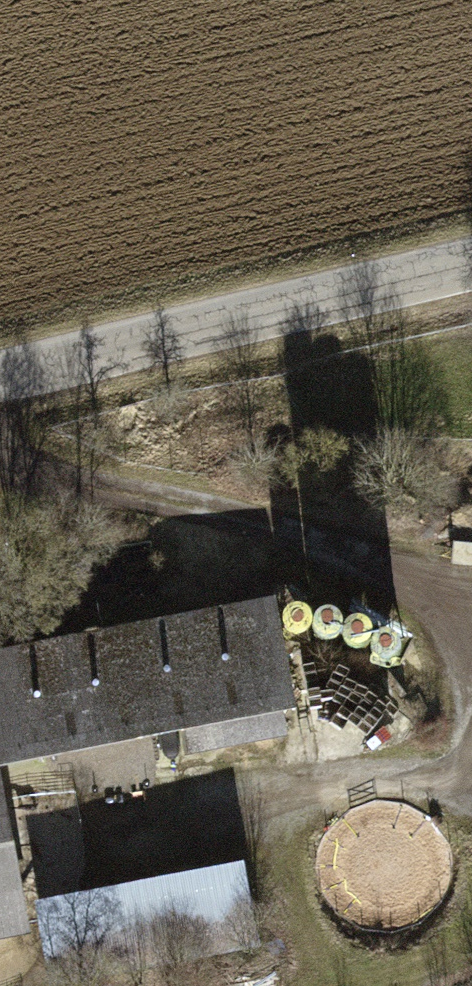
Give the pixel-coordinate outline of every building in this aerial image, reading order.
[(281,702),(262,606),(0,657),(0,756),(281,702)] [(25,926),(0,797),(0,931),(25,926)] [(399,803),(365,806),(337,827),(325,860),(332,894),(357,918),(392,925),(424,913),(445,885),(447,850),(430,820),(399,803)] [(249,878),(37,909),(48,982),(260,950),(249,878)]
